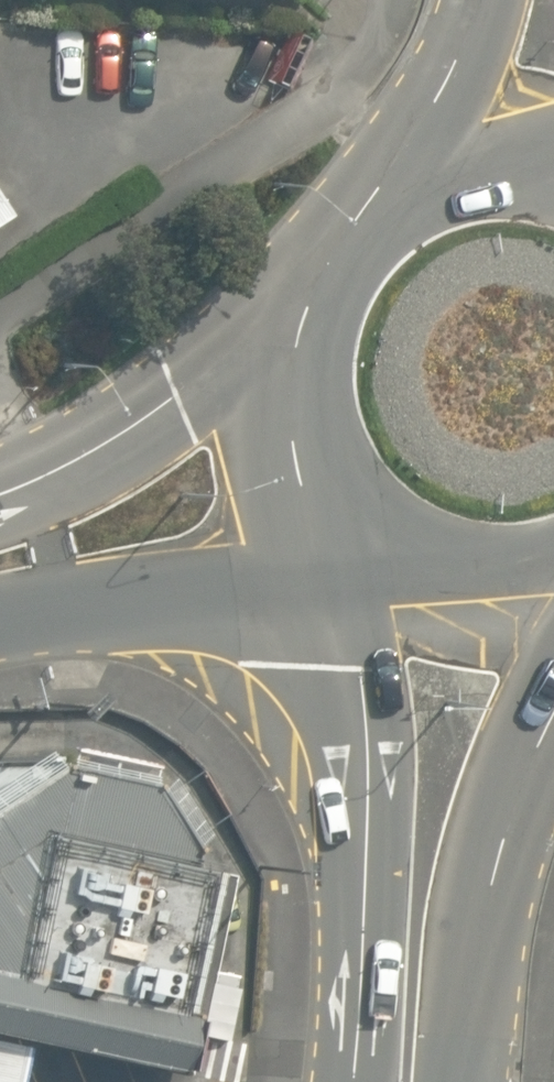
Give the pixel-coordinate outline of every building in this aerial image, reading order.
[(178,1065),(219,880),(222,869),(216,867),(187,861),(138,781),(48,763),(43,767),(38,755),(0,759),(0,1026),(178,1065)] [(9,1040),(0,1038),(0,1081),(9,1040)]
